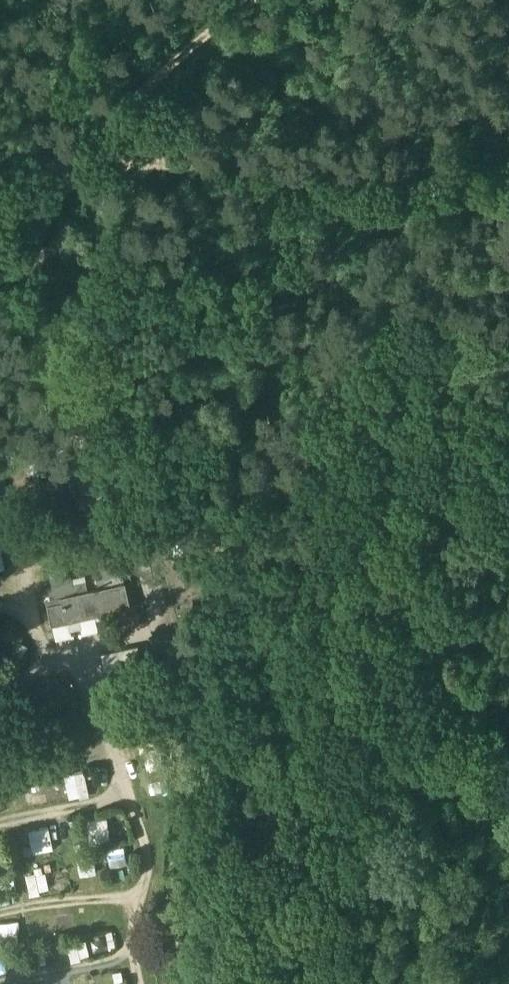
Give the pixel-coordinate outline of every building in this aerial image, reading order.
[(123,585),(61,599),(62,603),(45,607),(50,627),(129,609),(123,585)] [(135,649),(101,656),(108,689),(143,682),(135,649)] [(84,768),(64,773),(70,797),(90,792),(84,768)] [(53,832),(31,836),(34,854),(56,850),(53,832)] [(115,863),(117,874),(129,872),(124,842),(106,845),(109,864),(115,863)] [(77,856),(80,872),(95,869),(92,854),(77,856)] [(30,892),(49,886),(44,868),(25,873),(30,892)] [(86,938),(67,940),(70,957),(88,954),(86,938)]
